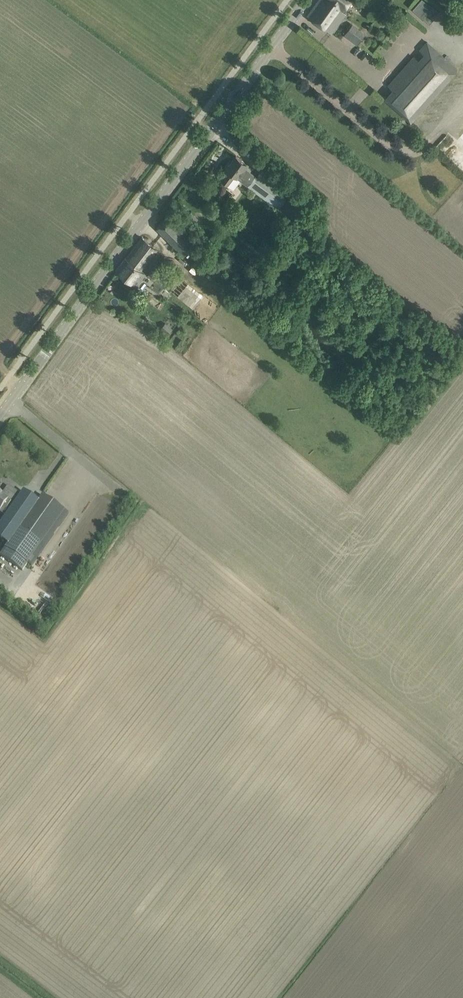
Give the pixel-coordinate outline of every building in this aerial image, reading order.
[(308,15),(331,33),(345,13),(342,10),(349,0),(319,0),(308,15)] [(410,9),(429,23),(438,11),(424,0),(417,0),(410,9)] [(352,23),(344,35),(357,44),(365,33),(352,23)] [(392,89),(384,98),(411,122),(458,69),(427,41),(419,50),(423,54),(418,60),(413,56),(388,85),(392,89)] [(459,150),(451,160),(462,170),(462,153),(459,150)] [(246,163),(244,161),(236,155),(226,168),(227,169),(220,179),(228,186),(236,176),(247,184),(254,175),(244,167),(246,163)] [(285,196),(278,191),(280,188),(260,172),(249,186),(270,202),(277,207),(285,196)] [(301,211),(297,208),(285,199),(277,209),(289,217),(292,214),(297,217),(301,211)] [(196,241),(170,214),(156,228),(182,254),(196,241)] [(126,258),(125,257),(116,269),(136,285),(146,274),(141,270),(157,249),(142,237),(126,258)] [(204,295),(181,277),(175,272),(168,281),(152,268),(147,275),(170,293),(171,291),(193,308),(204,295)] [(0,493),(0,511),(7,516),(0,525),(0,538),(26,557),(35,544),(17,531),(13,529),(7,525),(26,498),(8,485),(2,495),(0,493)] [(65,511),(42,495),(20,527),(18,529),(41,545),(65,511)]
